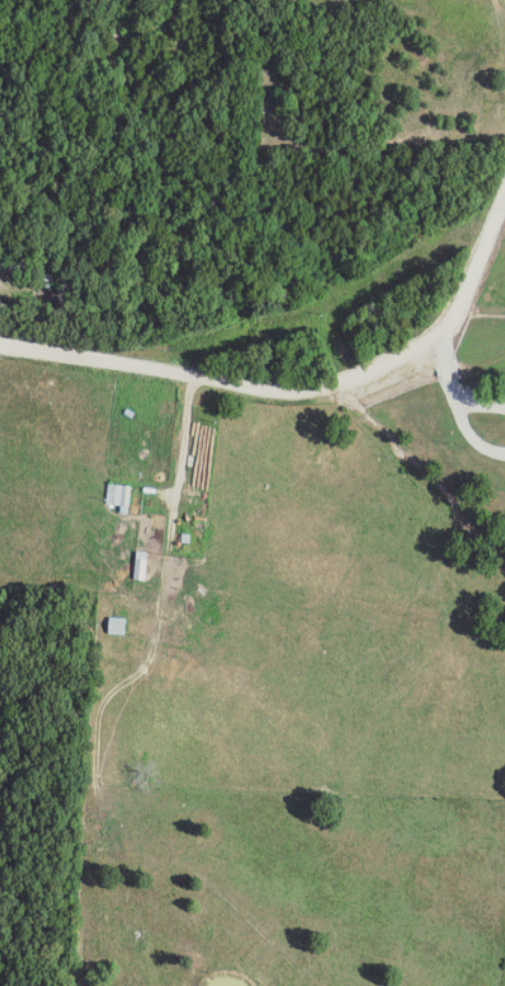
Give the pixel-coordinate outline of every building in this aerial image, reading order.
[(107,504),(130,505),(130,486),(108,485),(107,504)] [(145,580),(147,552),(134,551),(132,579),(145,580)] [(108,633),(125,634),(125,618),(108,617),(108,633)]
